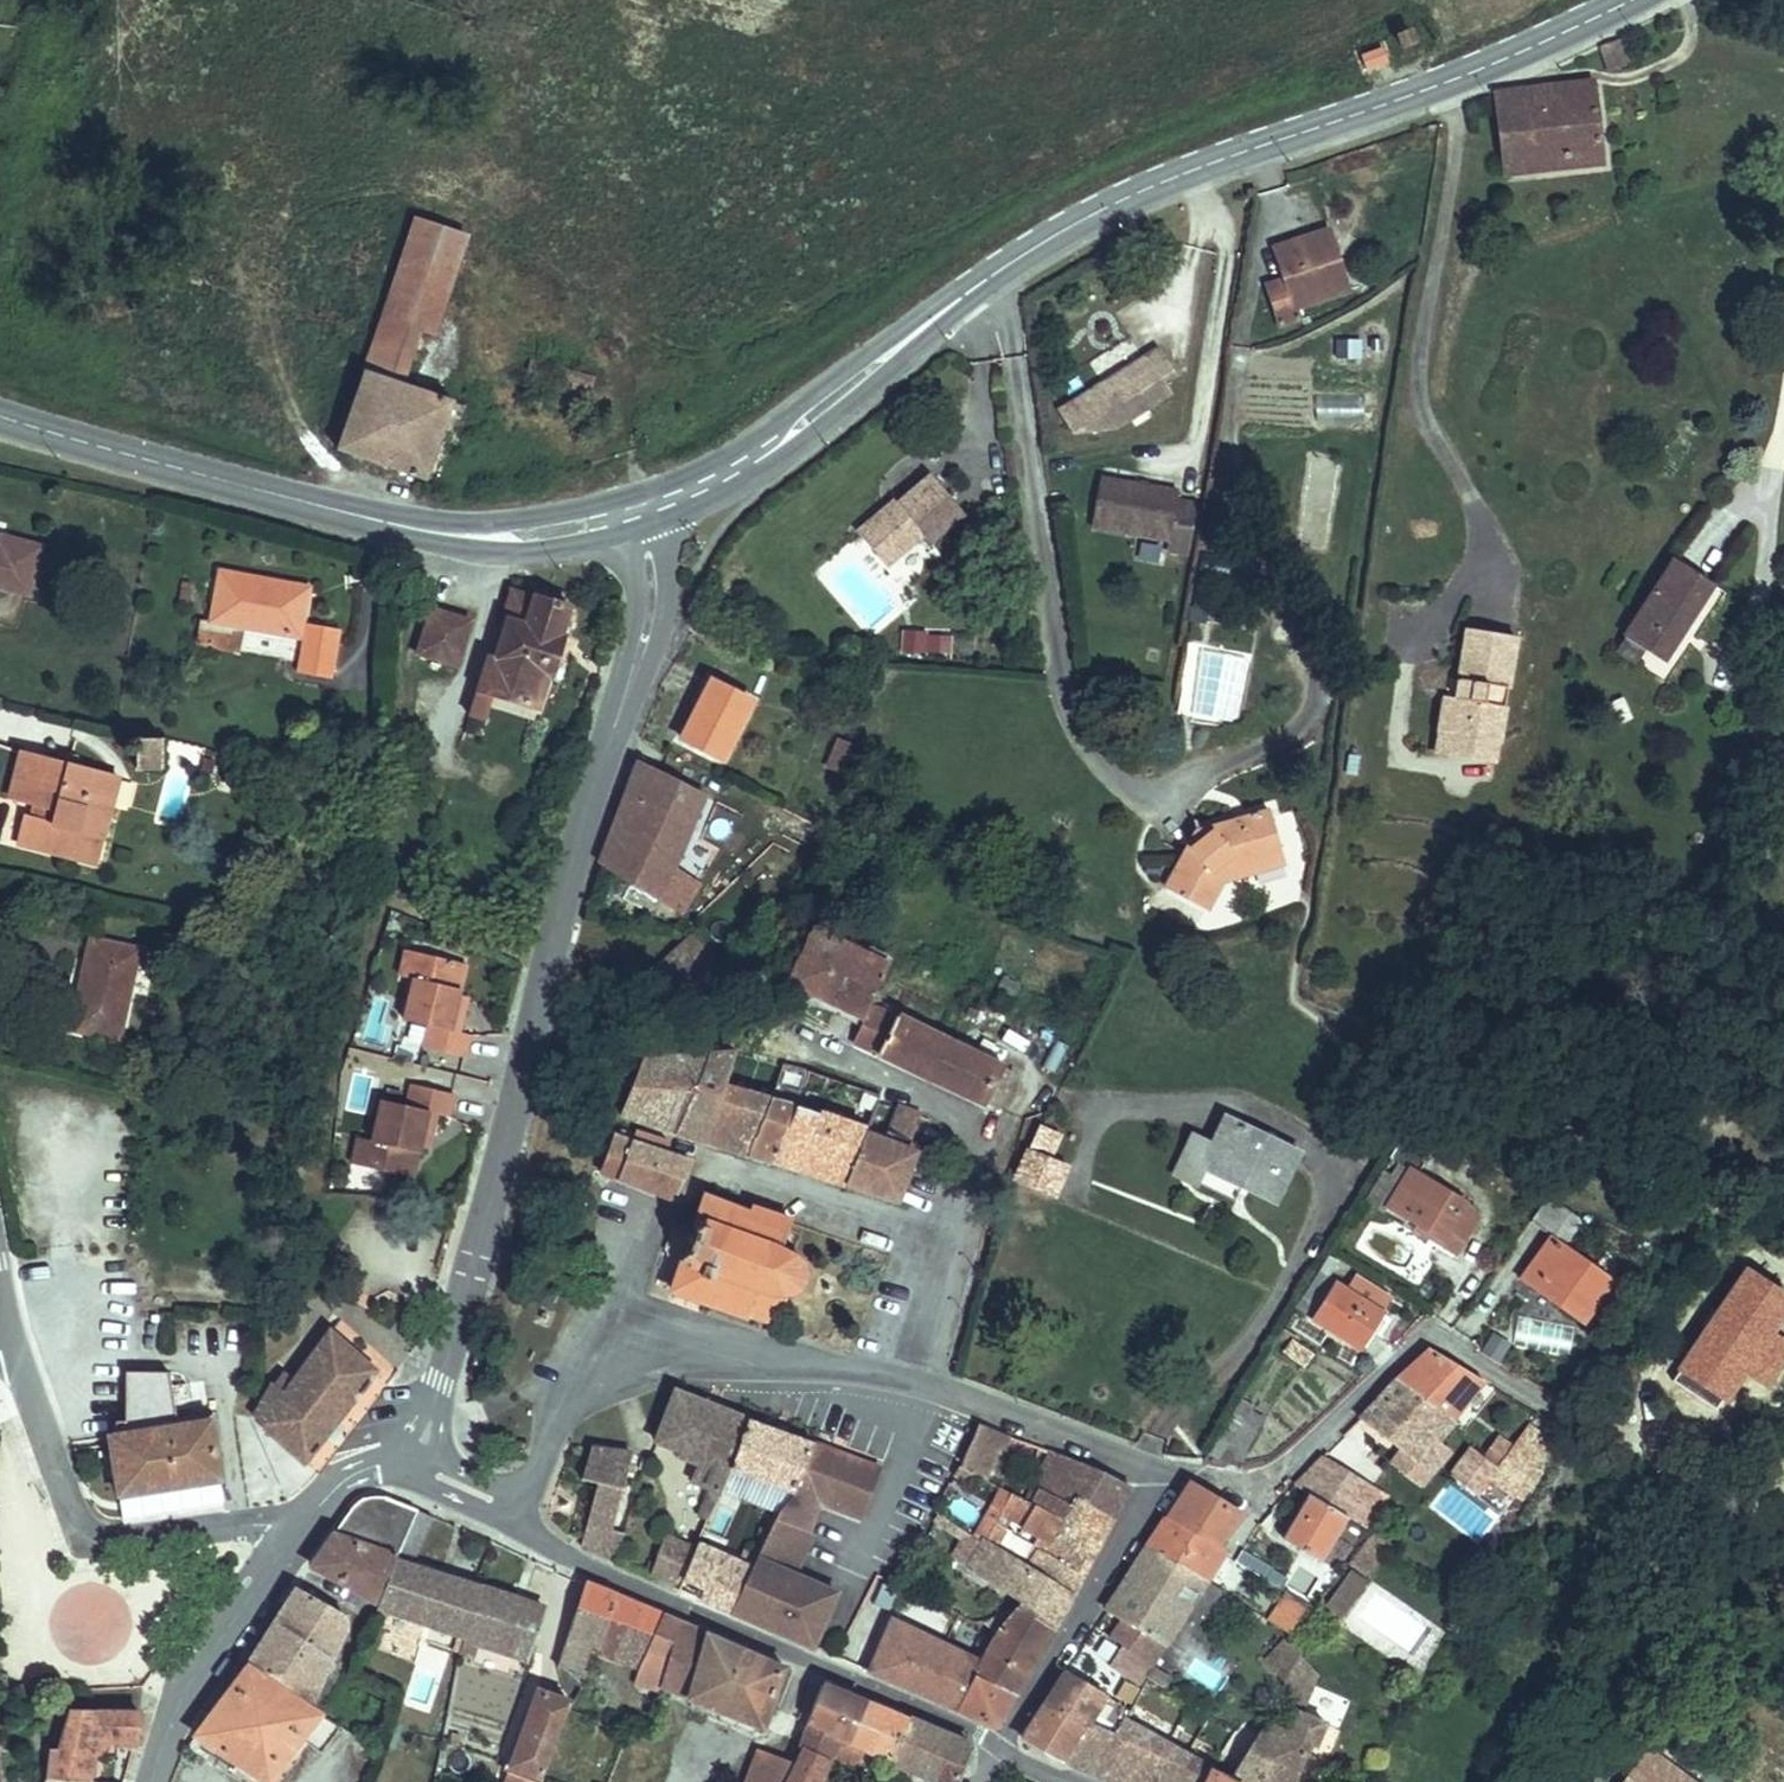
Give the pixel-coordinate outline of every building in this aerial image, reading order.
[(1415,30),(1399,37),(1405,53),(1421,45),(1415,30)] [(1608,50),(1614,77),(1634,73),(1627,46),(1608,50)] [(1496,106),(1504,180),(1607,168),(1599,95),(1496,106)] [(411,258),(376,246),(362,286),(396,299),(411,258)] [(1280,340),(1276,329),(1323,311),(1311,278),(1320,275),(1311,249),(1255,269),(1266,299),(1245,307),(1260,347),(1280,340)] [(376,358),(396,299),(362,286),(312,421),(400,451),(428,377),(376,358)] [(1137,301),(1115,310),(1121,326),(1144,316),(1137,301)] [(1112,369),(1045,404),(1058,427),(1102,426),(1160,396),(1154,385),(1166,378),(1151,350),(1133,359),(1136,365),(1116,376),(1112,369)] [(1133,359),(1112,369),(1116,376),(1136,365),(1133,359)] [(1362,424),(1363,395),(1315,393),(1314,422),(1362,424)] [(877,485),(842,509),(871,552),(907,526),(910,529),(947,504),(919,463),(881,490),(877,485)] [(1337,466),(1306,464),(1303,515),(1333,517),(1337,466)] [(1161,503),(1076,485),(1066,534),(1170,556),(1178,518),(1159,513),(1161,503)] [(21,573),(33,527),(0,518),(0,568),(21,573)] [(258,568),(260,558),(217,549),(206,599),(297,617),(305,577),(258,568)] [(1636,549),(1593,616),(1614,629),(1632,641),(1675,572),(1636,549)] [(563,583),(503,565),(497,587),(490,606),(494,609),(485,639),(479,637),(459,696),(473,702),(480,683),(526,699),(563,583)] [(460,599),(421,587),(408,632),(448,643),(460,599)] [(302,607),(294,655),(326,661),(335,613),(302,607)] [(1593,616),(1587,627),(1607,640),(1614,629),(1593,616)] [(899,652),(950,655),(952,632),(901,629),(899,652)] [(1475,781),(1495,651),(1444,643),(1436,695),(1433,713),(1421,712),(1412,771),(1475,781)] [(1185,646),(1181,718),(1241,721),(1246,650),(1185,646)] [(698,662),(678,720),(716,734),(737,678),(698,662)] [(1424,693),(1421,712),(1433,713),(1436,695),(1424,693)] [(27,780),(19,807),(99,829),(114,777),(91,770),(98,743),(73,736),(74,729),(46,721),(41,739),(20,733),(14,758),(40,765),(36,782),(27,780)] [(834,735),(822,766),(841,773),(853,742),(834,735)] [(694,771),(640,744),(600,845),(652,879),(676,822),(694,771)] [(1171,829),(1143,893),(1184,909),(1203,866),(1261,848),(1245,804),(1171,829)] [(92,911),(67,1002),(113,1015),(138,923),(92,911)] [(767,971),(843,1006),(847,998),(851,987),(855,977),(865,957),(788,924),(767,971)] [(409,929),(395,925),(388,951),(402,955),(409,929)] [(455,942),(409,929),(402,955),(391,996),(416,1002),(410,1024),(451,1035),(457,1013),(446,1010),(452,987),(444,984),(447,973),(455,942)] [(455,975),(447,973),(444,984),(452,987),(455,975)] [(847,998),(843,1006),(832,1031),(902,1063),(919,1032),(847,998)] [(995,1066),(919,1032),(902,1063),(981,1099),(995,1066)] [(667,1118),(694,1043),(624,1043),(608,1100),(667,1118)] [(691,1126),(720,1045),(694,1043),(667,1118),(691,1126)] [(715,1134),(747,1049),(736,1046),(720,1045),(691,1126),(715,1134)] [(740,1141),(774,1056),(747,1049),(715,1134),(740,1141)] [(786,1084),(795,1062),(774,1056),(740,1141),(763,1148),(783,1095),(786,1084)] [(355,1112),(347,1138),(393,1151),(402,1120),(405,1109),(413,1111),(420,1088),(431,1092),(438,1069),(397,1057),(391,1079),(366,1072),(355,1112)] [(901,1144),(915,1148),(926,1113),(867,1093),(858,1119),(838,1172),(884,1186),(901,1144)] [(838,1172),(858,1119),(783,1095),(763,1148),(838,1172)] [(413,1111),(405,1109),(402,1120),(410,1122),(413,1111)] [(1205,1110),(1192,1140),(1172,1131),(1156,1168),(1177,1177),(1185,1158),(1217,1172),(1220,1165),(1234,1171),(1229,1182),(1256,1194),(1278,1142),(1205,1110)] [(1019,1117),(1012,1138),(1031,1146),(1038,1124),(1019,1117)] [(623,1130),(602,1125),(592,1157),(666,1186),(681,1145),(659,1138),(660,1129),(626,1119),(623,1130)] [(1376,1120),(1357,1155),(1362,1158),(1361,1162),(1371,1169),(1359,1189),(1357,1191),(1394,1215),(1396,1213),(1427,1236),(1440,1212),(1427,1203),(1433,1192),(1388,1162),(1401,1135),(1376,1120)] [(1052,1155),(1031,1146),(1012,1138),(999,1174),(1041,1189),(1052,1155)] [(901,1191),(915,1148),(901,1144),(884,1186),(901,1191)] [(802,1258),(801,1248),(805,1235),(775,1223),(782,1208),(743,1193),(741,1199),(697,1179),(687,1206),(675,1201),(663,1233),(675,1238),(659,1283),(692,1297),(697,1285),(778,1320),(802,1258)] [(1530,1182),(1513,1207),(1541,1227),(1521,1255),(1527,1259),(1518,1276),(1571,1311),(1599,1267),(1550,1232),(1565,1208),(1530,1182)] [(1321,1252),(1308,1244),(1278,1300),(1346,1340),(1367,1303),(1365,1302),(1373,1288),(1339,1269),(1332,1282),(1310,1270),(1321,1252)] [(1727,1290),(1667,1375),(1707,1403),(1767,1318),(1727,1290)] [(266,1353),(242,1399),(304,1431),(361,1338),(308,1304),(279,1360),(266,1353)] [(1416,1332),(1389,1366),(1440,1416),(1474,1368),(1416,1332)] [(1303,1367),(1313,1353),(1291,1338),(1281,1352),(1303,1367)] [(164,1382),(156,1348),(103,1350),(106,1364),(112,1394),(164,1382)] [(1440,1416),(1389,1366),(1356,1408),(1406,1449),(1425,1425),(1431,1429),(1440,1416)] [(660,1372),(641,1427),(670,1438),(667,1448),(685,1456),(681,1464),(706,1474),(716,1447),(733,1401),(660,1372)] [(164,1382),(112,1394),(106,1420),(118,1476),(216,1455),(203,1398),(170,1405),(164,1382)] [(733,1401),(716,1447),(781,1469),(787,1472),(803,1431),(793,1426),(733,1401)] [(1037,1480),(1024,1473),(1014,1468),(1007,1483),(1022,1492),(1052,1511),(1065,1491),(1104,1508),(1120,1478),(970,1406),(962,1403),(958,1415),(973,1423),(983,1429),(989,1434),(1032,1457),(1046,1464),(1037,1480)] [(1501,1442),(1524,1458),(1543,1430),(1519,1415),(1501,1442)] [(852,1507),(871,1457),(803,1431),(787,1472),(770,1493),(767,1500),(794,1513),(798,1506),(812,1483),(852,1507)] [(601,1509),(617,1441),(578,1435),(571,1461),(585,1464),(570,1523),(585,1530),(591,1506),(601,1509)] [(1481,1473),(1490,1458),(1466,1441),(1447,1466),(1472,1486),(1481,1473)] [(1513,1475),(1524,1458),(1501,1442),(1490,1458),(1513,1475)] [(1317,1448),(1289,1476),(1303,1485),(1327,1501),(1348,1469),(1317,1448)] [(1046,1464),(1032,1457),(1024,1473),(1037,1480),(1046,1464)] [(1503,1489),(1513,1475),(1490,1458),(1481,1473),(1503,1489)] [(396,1536),(409,1496),(378,1483),(383,1472),(362,1462),(306,1547),(375,1595),(377,1593),(394,1542),(396,1536)] [(1348,1469),(1327,1501),(1340,1510),(1344,1513),(1365,1480),(1348,1469)] [(1212,1542),(1233,1500),(1219,1494),(1200,1486),(1176,1475),(1155,1508),(1212,1542)] [(1007,1483),(1003,1481),(993,1497),(1013,1510),(1022,1492),(1007,1483)] [(1315,1550),(1340,1510),(1327,1501),(1303,1485),(1278,1525),(1297,1535),(1296,1540),(1315,1550)] [(412,1486),(409,1496),(396,1536),(409,1539),(427,1493),(412,1486)] [(637,1494),(621,1489),(605,1539),(632,1551),(646,1512),(634,1507),(637,1494)] [(1026,1540),(1018,1555),(1060,1585),(1104,1508),(1065,1491),(1052,1511),(1022,1492),(1013,1510),(1057,1540),(1049,1554),(1026,1540)] [(751,1536),(726,1592),(779,1616),(788,1620),(793,1611),(794,1610),(789,1607),(797,1593),(802,1596),(815,1573),(767,1546),(774,1532),(785,1538),(798,1515),(794,1513),(767,1500),(751,1536)] [(1212,1542),(1155,1508),(1138,1533),(1201,1574),(1217,1545),(1212,1542)] [(674,1558),(686,1527),(656,1514),(643,1545),(674,1558)] [(1363,1525),(1343,1559),(1359,1570),(1379,1535),(1373,1532),(1363,1525)] [(1018,1555),(975,1526),(959,1554),(999,1581),(1011,1588),(1045,1611),(1060,1585),(1018,1555)] [(695,1527),(678,1571),(726,1592),(751,1536),(733,1529),(728,1540),(695,1527)] [(1201,1574),(1138,1533),(1118,1563),(1184,1602),(1201,1574)] [(394,1542),(377,1593),(462,1621),(475,1566),(394,1542)] [(577,1562),(556,1647),(572,1650),(581,1626),(607,1636),(604,1646),(621,1654),(617,1674),(642,1686),(647,1666),(655,1632),(640,1625),(652,1594),(636,1586),(607,1575),(577,1562)] [(1184,1602),(1118,1563),(1102,1587),(1096,1597),(1124,1614),(1161,1635),(1184,1602)] [(539,1585),(475,1566),(462,1621),(524,1638),(539,1585)] [(292,1568),(240,1646),(304,1690),(346,1610),(345,1599),(292,1568)] [(1344,1616),(1367,1582),(1349,1569),(1325,1603),(1344,1616)] [(1045,1611),(1011,1588),(1007,1595),(1041,1618),(1045,1611)] [(655,1632),(647,1666),(750,1705),(772,1645),(684,1607),(652,1594),(640,1625),(655,1632)] [(1278,1594),(1259,1619),(1277,1633),(1295,1608),(1278,1594)] [(971,1647),(966,1657),(1005,1680),(1041,1618),(1007,1595),(973,1644),(971,1647)] [(912,1681),(940,1626),(913,1613),(880,1596),(852,1652),(882,1667),(912,1681)] [(1161,1635),(1124,1614),(1111,1635),(1130,1646),(1147,1658),(1161,1635)] [(971,1647),(973,1644),(940,1626),(912,1681),(945,1697),(966,1657),(971,1647)] [(1200,1766),(1192,1781),(1228,1781),(1229,1780),(1234,1781),(1276,1781),(1301,1731),(1305,1733),(1316,1708),(1288,1693),(1302,1665),(1275,1634),(1253,1658),(1276,1690),(1236,1746),(1214,1777),(1200,1766)] [(304,1690),(240,1646),(237,1652),(189,1721),(261,1767),(316,1698),(304,1690)] [(966,1657),(945,1697),(985,1716),(1005,1680),(966,1657)] [(1119,1700),(1123,1693),(1055,1660),(1032,1694),(1071,1711),(1103,1724),(1119,1700)] [(811,1663),(799,1701),(830,1716),(844,1679),(831,1673),(811,1663)] [(899,1707),(844,1679),(830,1716),(853,1728),(885,1744),(899,1707)] [(1133,1679),(1123,1693),(1119,1700),(1151,1726),(1166,1705),(1133,1679)] [(637,1707),(640,1693),(617,1682),(612,1696),(637,1707)] [(31,1754),(72,1751),(75,1724),(82,1723),(85,1719),(89,1713),(116,1712),(122,1712),(120,1697),(119,1689),(57,1693),(31,1754)] [(546,1743),(559,1699),(526,1689),(503,1770),(535,1780),(542,1757),(546,1743)] [(587,1694),(585,1701),(607,1709),(609,1702),(587,1694)] [(1071,1711),(1032,1694),(1012,1725),(1053,1744),(1071,1711)] [(1071,1711),(1053,1744),(1135,1781),(1192,1781),(1200,1766),(1184,1754),(1200,1731),(1166,1705),(1151,1726),(1119,1700),(1103,1724),(1071,1711)] [(791,1726),(819,1741),(822,1735),(830,1716),(799,1701),(791,1726)] [(634,1720),(636,1711),(617,1705),(614,1713),(634,1720)] [(962,1739),(899,1707),(885,1744),(949,1776),(962,1739)] [(853,1728),(830,1716),(822,1735),(839,1743),(847,1740),(853,1728)] [(599,1772),(625,1781),(640,1781),(658,1737),(619,1722),(599,1772)] [(783,1749),(811,1763),(819,1741),(791,1726),(785,1741),(783,1749)] [(777,1765),(783,1749),(785,1741),(748,1728),(730,1781),(771,1781),(777,1765)] [(777,1765),(805,1779),(811,1763),(783,1749),(777,1765)] [(0,1766),(0,1781),(68,1781),(72,1751),(31,1754),(26,1765),(0,1766)] [(805,1779),(777,1765),(771,1781),(803,1781),(805,1779)]
